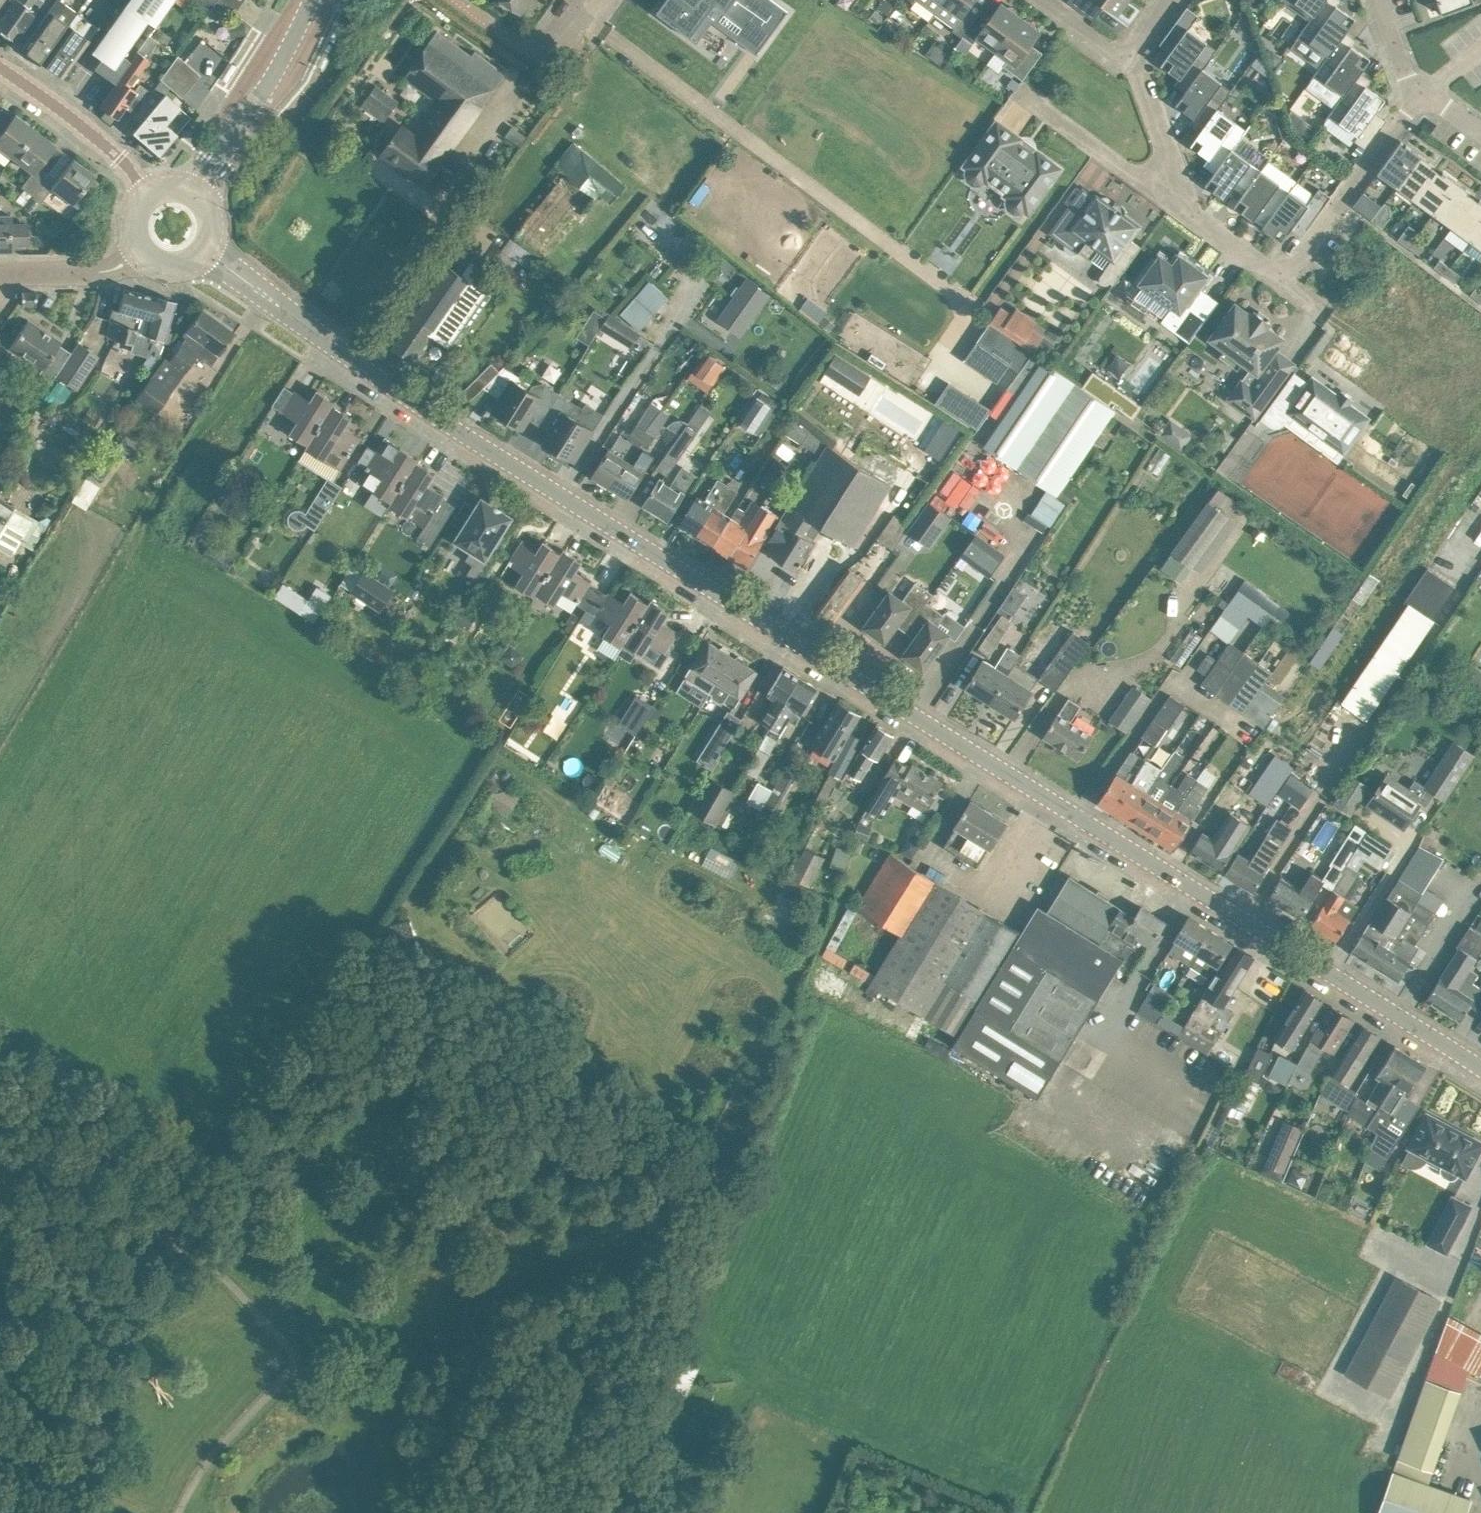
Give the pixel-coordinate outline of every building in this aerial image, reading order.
[(36,10),(43,0),(13,0),(0,19),(0,31),(14,41),(36,10)] [(77,12),(60,0),(56,0),(22,47),(42,61),(77,12)] [(172,0),(127,0),(124,4),(102,35),(91,51),(100,57),(93,67),(114,82),(148,34),(172,0)] [(208,10),(209,10),(216,0),(234,13),(235,12),(243,0),(194,0),(208,10)] [(522,14),(533,0),(503,0),(522,14)] [(773,0),(665,0),(657,12),(697,41),(722,6),(750,26),(739,40),(753,51),(753,52),(756,54),(788,11),(773,0)] [(879,6),(889,14),(896,4),(891,0),(884,0),(879,6)] [(944,0),(917,0),(935,13),(944,0)] [(975,0),(944,0),(935,13),(954,27),(952,30),(962,37),(962,36),(977,17),(967,10),(975,0)] [(1068,1),(1094,20),(1106,4),(1118,13),(1126,1),(1127,1),(1128,0),(1068,0),(1068,1)] [(1337,0),(1293,0),(1313,15),(1295,39),(1296,40),(1310,20),(1321,27),(1341,0),(1340,0),(1339,2),(1337,0)] [(1344,35),(1346,31),(1347,32),(1356,19),(1337,6),(1342,0),(1341,0),(1321,27),(1310,20),(1296,40),(1300,35),(1328,55),(1310,79),(1311,80),(1325,60),(1336,68),(1357,39),(1356,39),(1354,42),(1344,35)] [(1474,0),(1437,0),(1442,14),(1474,2),(1474,0)] [(984,7),(977,17),(962,36),(973,43),(978,37),(996,50),(1021,16),(1018,15),(1018,11),(1015,8),(1011,7),(1007,6),(1002,2),(994,14),(984,7)] [(1217,49),(1189,29),(1199,15),(1187,7),(1160,44),(1161,45),(1163,41),(1173,49),(1171,52),(1170,52),(1161,64),(1179,77),(1174,84),(1175,85),(1196,56),(1206,64),(1221,44),(1220,44),(1217,49)] [(62,76),(98,26),(77,11),(77,12),(42,61),(62,76)] [(1028,48),(1041,31),(1035,26),(1034,23),(1031,20),(1027,18),(1024,18),(1021,16),(996,50),(1008,59),(1004,66),(1023,79),(1043,52),(1042,51),(1038,56),(1028,48)] [(243,21),(227,24),(229,36),(245,33),(243,21)] [(445,157),(505,73),(474,51),(471,55),(437,31),(404,77),(439,102),(415,135),(402,125),(399,129),(392,124),(387,132),(394,137),(382,153),(426,186),(426,185),(439,195),(454,174),(441,165),(446,158),(445,157)] [(129,85),(148,59),(159,42),(148,34),(114,82),(115,83),(99,106),(117,118),(136,91),(129,85)] [(1368,82),(1358,75),(1361,71),(1361,72),(1370,59),(1352,46),(1357,39),(1336,68),(1325,60),(1311,80),(1315,75),(1343,95),(1325,119),(1325,120),(1340,100),(1350,108),(1371,79),(1368,82)] [(1231,89),(1204,69),(1221,44),(1206,64),(1196,56),(1175,85),(1176,85),(1178,82),(1188,89),(1185,92),(1176,104),(1194,118),(1189,124),(1190,125),(1211,96),(1221,104),(1236,84),(1235,84),(1231,89)] [(1262,48),(1250,65),(1265,75),(1269,68),(1262,48)] [(1274,49),(1267,59),(1276,65),(1283,56),(1274,49)] [(200,75),(185,62),(176,55),(159,79),(181,97),(200,75)] [(1373,115),(1376,112),(1385,100),(1367,86),(1372,79),(1371,79),(1350,108),(1340,100),(1325,120),(1326,120),(1330,115),(1358,135),(1354,140),(1358,144),(1365,149),(1387,120),(1386,119),(1383,122),(1373,115)] [(1246,129),(1218,109),(1236,85),(1236,84),(1221,104),(1211,96),(1190,125),(1193,122),(1203,129),(1200,132),(1191,145),(1209,158),(1204,165),(1225,136),(1236,144),(1250,124),(1246,129)] [(398,99),(375,85),(361,107),(384,122),(398,99)] [(177,133),(165,123),(180,106),(164,93),(150,110),(142,103),(131,115),(132,116),(134,113),(142,120),(132,132),(158,154),(177,133)] [(34,129),(15,114),(0,133),(0,147),(12,157),(34,129)] [(1287,116),(1278,119),(1284,138),(1286,136),(1289,132),(1291,128),(1287,116)] [(1304,117),(1293,133),(1308,143),(1318,127),(1304,117)] [(1059,168),(1038,153),(1035,156),(1016,142),(1018,138),(997,123),(967,165),(970,168),(969,173),(970,178),(974,181),(980,181),(984,178),(988,180),(990,177),(1009,191),(1007,195),(1011,197),(1009,202),(1010,207),(1015,210),(1020,210),(1024,207),(1028,210),(1059,168)] [(1261,169),(1233,149),(1251,125),(1250,124),(1236,144),(1225,136),(1204,165),(1205,165),(1207,162),(1217,169),(1215,173),(1214,172),(1205,185),(1224,199),(1240,176),(1251,184),(1265,164),(1264,164),(1261,169)] [(578,127),(573,133),(579,139),(584,133),(578,127)] [(38,164),(54,144),(34,129),(12,157),(32,172),(21,186),(31,194),(48,172),(38,164)] [(1396,187),(1420,154),(1406,144),(1405,146),(1402,144),(1403,142),(1401,141),(1377,173),(1396,187)] [(597,197),(598,195),(610,205),(626,185),(590,155),(574,142),(556,164),(597,197)] [(1358,144),(1353,151),(1360,155),(1365,149),(1358,144)] [(1415,200),(1437,170),(1432,167),(1434,165),(1420,154),(1396,187),(1415,200)] [(71,202),(93,174),(73,159),(58,179),(48,172),(31,194),(41,202),(52,187),(71,202)] [(1263,227),(1294,185),(1293,185),(1289,190),(1262,170),(1265,165),(1265,164),(1251,184),(1240,176),(1224,199),(1236,183),(1246,190),(1244,194),(1243,193),(1234,206),(1253,220),(1255,218),(1264,225),(1263,227)] [(1433,214),(1457,181),(1443,171),(1441,173),(1437,170),(1415,200),(1433,214)] [(1452,227),(1474,197),(1469,194),(1471,191),(1457,181),(1433,214),(1452,227)] [(1302,236),(1323,207),(1311,198),(1307,204),(1290,191),(1294,186),(1294,185),(1263,227),(1282,241),(1291,228),(1293,225),(1303,232),(1301,235),(1302,236)] [(1372,219),(1377,212),(1382,206),(1363,192),(1353,206),(1372,219)] [(1072,206),(1053,232),(1066,241),(1065,243),(1064,246),(1065,248),(1066,251),(1068,252),(1070,254),(1072,254),(1075,254),(1077,252),(1079,251),(1080,252),(1088,240),(1113,258),(1104,269),(1105,270),(1101,275),(1100,277),(1100,279),(1101,281),(1102,283),(1104,284),(1106,284),(1108,283),(1110,282),(1113,284),(1140,246),(1129,238),(1138,226),(1124,215),(1127,211),(1123,208),(1123,209),(1125,211),(1123,215),(1112,207),(1115,203),(1118,206),(1119,204),(1115,202),(1111,206),(1109,205),(1110,203),(1110,201),(1109,199),(1108,197),(1106,196),(1104,196),(1102,197),(1100,198),(1097,196),(1083,215),(1072,206)] [(1480,226),(1480,199),(1480,198),(1478,200),(1474,197),(1452,227),(1470,241),(1480,226)] [(1388,220),(1377,212),(1372,219),(1382,227),(1388,220)] [(10,214),(0,214),(0,250),(10,250),(10,244),(27,244),(27,224),(10,224),(10,214)] [(1409,225),(1403,232),(1414,240),(1419,233),(1409,225)] [(1470,241),(1463,250),(1480,263),(1480,226),(1470,241)] [(1414,240),(1403,232),(1398,239),(1408,247),(1414,240)] [(1424,248),(1414,240),(1408,247),(1419,255),(1424,248)] [(446,262),(410,313),(431,327),(430,327),(439,330),(435,336),(453,348),(465,332),(491,294),(490,293),(499,281),(486,271),(489,267),(476,258),(457,245),(446,262)] [(1219,302),(1198,286),(1206,275),(1180,256),(1173,266),(1160,257),(1141,282),(1173,305),(1161,321),(1189,342),(1219,302)] [(1450,267),(1440,259),(1434,267),(1445,274),(1450,267)] [(1461,275),(1450,267),(1445,274),(1455,282),(1461,275)] [(740,335),(769,294),(747,279),(718,320),(740,335)] [(650,281),(636,297),(654,313),(668,297),(650,281)] [(112,308),(109,320),(119,322),(114,340),(132,345),(130,353),(152,359),(154,354),(155,349),(150,347),(152,341),(148,339),(149,336),(144,334),(154,296),(124,287),(118,310),(112,308)] [(1476,287),(1471,294),(1480,302),(1480,290),(1476,287)] [(35,304),(35,292),(35,291),(21,292),(21,304),(35,304)] [(154,296),(144,334),(149,336),(148,339),(152,341),(150,347),(155,349),(154,354),(159,355),(164,341),(165,341),(171,321),(176,302),(154,296)] [(654,313),(636,297),(621,313),(639,329),(654,313)] [(809,297),(798,310),(809,319),(819,305),(809,297)] [(1228,398),(1255,418),(1260,411),(1264,405),(1295,363),(1276,349),(1284,338),(1267,326),(1270,322),(1254,311),(1252,314),(1235,302),(1229,310),(1225,311),(1222,314),(1220,317),(1218,321),(1218,325),(1219,325),(1209,338),(1226,350),(1222,356),(1237,367),(1241,361),(1250,368),(1242,379),(1228,398)] [(1001,306),(990,322),(1023,345),(1033,352),(1044,336),(1001,306)] [(222,349),(234,332),(200,309),(182,335),(185,337),(168,360),(184,372),(196,355),(210,365),(222,349)] [(396,333),(385,349),(413,369),(435,336),(439,330),(430,327),(431,327),(410,313),(396,333)] [(837,324),(826,315),(820,323),(831,332),(837,324)] [(70,352),(59,344),(60,341),(27,319),(9,346),(42,367),(38,372),(51,381),(70,352)] [(977,341),(965,358),(998,381),(1010,364),(1023,345),(990,322),(977,341)] [(78,343),(55,377),(75,390),(97,356),(78,343)] [(707,351),(695,368),(716,383),(728,365),(707,351)] [(831,351),(817,379),(865,404),(879,376),(831,351)] [(1068,478),(1115,410),(1032,353),(1020,371),(1007,390),(1017,396),(984,445),(1046,488),(1057,495),(1068,478)] [(489,382),(500,371),(492,362),(480,373),(489,382)] [(1268,408),(1259,421),(1260,421),(1262,418),(1272,425),(1276,426),(1279,425),(1283,423),(1284,422),(1290,414),(1312,430),(1310,432),(1318,437),(1319,435),(1343,453),(1369,417),(1351,404),(1353,400),(1341,391),(1339,395),(1313,376),(1307,384),(1295,375),(1296,373),(1294,372),(1268,408)] [(1082,385),(1133,420),(1142,407),(1104,380),(1103,381),(1094,375),(1085,386),(1083,384),(1082,385)] [(155,412),(170,391),(150,377),(135,397),(155,412)] [(512,379),(493,409),(503,416),(502,418),(503,423),(508,426),(513,425),(514,423),(523,429),(529,419),(540,425),(560,393),(543,382),(533,384),(529,390),(512,379)] [(307,448),(336,401),(317,390),(311,401),(295,391),(294,392),(285,386),(273,405),(298,421),(290,433),(308,445),(306,448),(307,448)] [(639,390),(635,397),(644,403),(648,396),(639,390)] [(560,393),(540,425),(550,432),(544,442),(553,447),(552,449),(553,455),(558,458),(563,456),(565,455),(575,461),(594,430),(604,415),(586,404),(584,408),(577,404),(560,393)] [(757,396),(746,413),(763,425),(774,408),(757,396)] [(635,397),(631,404),(639,409),(644,403),(635,397)] [(362,437),(346,427),(353,417),(335,405),(337,402),(336,401),(307,448),(341,470),(362,437)] [(610,487),(645,430),(656,412),(647,406),(627,438),(620,434),(611,449),(609,448),(592,475),(610,487)] [(697,410),(668,452),(679,459),(707,417),(697,410)] [(656,412),(645,430),(653,435),(664,417),(656,412)] [(803,445),(814,430),(796,415),(785,433),(803,445)] [(944,417),(937,428),(952,438),(959,426),(944,417)] [(1172,418),(1160,434),(1183,450),(1194,433),(1172,418)] [(653,435),(645,430),(610,487),(629,498),(646,471),(644,469),(653,455),(644,450),(653,435)] [(816,453),(825,438),(814,430),(803,445),(816,453)] [(368,445),(358,462),(366,467),(358,480),(374,490),(366,502),(385,514),(391,505),(420,459),(401,447),(385,437),(377,451),(368,445)] [(867,530),(897,485),(832,443),(791,505),(782,519),(778,525),(767,542),(777,548),(773,555),(800,572),(818,543),(815,541),(824,527),(857,547),(867,530)] [(1159,448),(1147,469),(1158,476),(1171,456),(1159,448)] [(420,459),(391,505),(409,517),(424,527),(417,538),(430,546),(455,506),(443,498),(445,494),(429,485),(436,474),(418,462),(420,459)] [(778,459),(771,469),(782,477),(789,466),(778,459)] [(669,518),(695,477),(681,468),(668,489),(658,482),(645,503),(669,518)] [(949,492),(960,477),(953,471),(941,487),(949,492)] [(696,535),(728,485),(718,478),(704,501),(697,496),(679,525),(696,535)] [(1068,478),(1057,495),(1067,502),(1075,491),(1070,488),(1074,482),(1068,478)] [(731,517),(724,513),(738,491),(728,485),(696,535),(713,546),(731,517)] [(1039,498),(1030,512),(1039,518),(1051,526),(1060,512),(1067,502),(1057,495),(1046,488),(1039,498)] [(315,529),(336,496),(326,489),(315,507),(311,505),(306,513),(304,511),(302,510),(299,510),(296,510),(294,511),(292,513),(291,515),(290,518),(290,521),(291,523),(293,525),(295,527),(298,528),(300,528),(303,527),(305,526),(307,523),(315,529)] [(1361,536),(1381,546),(1402,504),(1383,494),(1361,536)] [(34,518),(0,496),(0,548),(11,555),(34,518)] [(478,580),(504,538),(503,537),(502,539),(498,536),(510,518),(511,518),(512,517),(504,512),(506,509),(493,500),(490,504),(483,499),(482,500),(458,539),(458,538),(457,539),(472,549),(466,560),(473,564),(467,574),(478,580)] [(730,556),(761,505),(752,499),(738,522),(731,517),(713,546),(730,556)] [(950,516),(931,502),(909,532),(928,546),(950,516)] [(1172,551),(1201,572),(1236,522),(1208,502),(1172,551)] [(761,505),(730,556),(747,567),(779,515),(762,504),(761,505)] [(1030,512),(1025,520),(1034,526),(1039,518),(1030,512)] [(893,549),(909,526),(893,515),(877,538),(893,549)] [(977,533),(960,556),(990,577),(1006,554),(977,533)] [(535,596),(564,549),(563,549),(561,552),(543,541),(536,552),(521,542),(508,562),(524,572),(516,585),(535,596)] [(592,582),(576,572),(583,561),(564,549),(535,596),(535,597),(537,593),(556,605),(563,592),(588,608),(599,589),(591,583),(592,582)] [(382,563),(375,573),(391,584),(398,574),(382,563)] [(831,626),(865,578),(848,566),(814,614),(831,626)] [(1434,620),(1431,618),(1454,585),(1427,567),(1404,601),(1408,604),(1341,702),(1366,719),(1434,620)] [(350,591),(380,611),(391,593),(361,574),(350,591)] [(308,597),(299,610),(315,620),(332,593),(316,583),(308,597)] [(1015,585),(1002,605),(1015,614),(1029,594),(1015,585)] [(877,610),(865,626),(885,640),(896,624),(909,607),(919,614),(927,602),(933,593),(924,587),(918,595),(910,590),(902,600),(890,591),(884,599),(881,597),(873,608),(877,610)] [(1028,601),(1049,609),(1054,594),(1034,587),(1028,601)] [(1229,601),(1248,615),(1263,626),(1273,613),(1239,588),(1229,601)] [(625,644),(652,600),(651,599),(649,603),(631,591),(624,602),(608,592),(607,594),(599,589),(588,608),(611,623),(604,635),(605,636),(598,648),(616,659),(623,647),(625,644)] [(680,632),(664,622),(671,612),(652,600),(625,644),(643,655),(651,643),(667,653),(680,632)] [(1248,615),(1229,601),(1210,628),(1229,642),(1248,615)] [(916,638),(904,654),(924,668),(936,652),(939,655),(947,644),(944,641),(949,634),(955,638),(965,624),(947,611),(944,614),(927,602),(919,614),(928,620),(916,638)] [(463,608),(454,621),(468,630),(476,616),(463,608)] [(573,612),(566,622),(575,628),(581,617),(573,612)] [(1012,622),(1002,615),(978,649),(988,656),(1012,622)] [(1334,625),(1310,660),(1321,668),(1345,633),(1334,625)] [(1089,643),(1073,632),(1039,679),(1055,691),(1089,643)] [(1193,632),(1172,662),(1181,668),(1203,639),(1193,632)] [(710,692),(733,655),(729,653),(730,650),(723,646),(721,648),(708,640),(685,677),(710,692)] [(1214,693),(1232,668),(1243,652),(1229,642),(1200,683),(1214,693)] [(510,645),(500,659),(515,669),(524,654),(510,645)] [(991,703),(1017,663),(1015,662),(1020,654),(1009,647),(997,667),(984,659),(966,687),(991,703)] [(1243,652),(1232,668),(1214,693),(1229,703),(1246,679),(1258,663),(1243,652)] [(734,707),(757,670),(744,663),(745,660),(738,655),(736,657),(733,655),(710,692),(712,694),(713,698),(719,702),(724,701),(734,707)] [(1014,717),(1040,677),(1017,663),(991,703),(1014,717)] [(1243,713),(1261,689),(1272,673),(1258,663),(1246,679),(1229,703),(1243,713)] [(768,731),(801,677),(784,666),(773,683),(767,694),(774,698),(761,721),(771,727),(767,733),(767,734),(768,731)] [(802,715),(808,704),(818,687),(801,677),(768,731),(767,734),(777,740),(789,720),(796,724),(801,715),(802,715)] [(1149,697),(1133,686),(1124,699),(1140,710),(1149,697)] [(582,687),(576,697),(586,704),(592,693),(582,687)] [(1264,728),(1281,703),(1261,689),(1243,713),(1264,728)] [(618,723),(635,734),(653,705),(636,695),(618,723)] [(1156,746),(1185,704),(1170,695),(1141,736),(1156,746)] [(1093,735),(1074,723),(1071,721),(1081,705),(1068,698),(1058,713),(1044,736),(1079,758),(1093,735)] [(833,797),(838,788),(843,777),(853,756),(862,739),(850,732),(861,715),(861,716),(862,714),(839,699),(811,745),(836,761),(831,771),(819,793),(829,798),(830,796),(833,797)] [(729,712),(713,738),(725,746),(741,720),(729,712)] [(875,758),(878,760),(894,734),(877,724),(848,771),(861,779),(875,758)] [(772,789),(763,808),(775,814),(809,752),(797,745),(772,789)] [(759,747),(745,770),(755,776),(769,753),(759,747)] [(1471,759),(1455,748),(1428,789),(1434,793),(1444,800),(1471,759)] [(1113,810),(1145,759),(1129,750),(1098,800),(1113,810)] [(1161,769),(1160,768),(1129,819),(1144,829),(1162,800),(1156,796),(1183,756),(1174,751),(1161,769)] [(1268,804),(1293,767),(1276,755),(1250,792),(1268,804)] [(937,792),(943,782),(912,763),(910,766),(896,757),(893,762),(887,773),(888,774),(868,805),(883,816),(895,795),(912,805),(912,804),(932,815),(943,796),(937,792)] [(1129,819),(1160,768),(1145,759),(1113,810),(1129,819)] [(1159,838),(1190,787),(1196,779),(1187,773),(1177,788),(1171,784),(1162,800),(1144,829),(1159,838)] [(1313,789),(1291,774),(1278,793),(1300,809),(1313,789)] [(1368,785),(1351,775),(1333,804),(1349,814),(1368,785)] [(1404,827),(1421,802),(1426,806),(1434,793),(1428,789),(1414,780),(1408,789),(1388,775),(1369,803),(1404,827)] [(712,778),(692,812),(714,824),(733,790),(712,778)] [(1175,848),(1201,806),(1197,803),(1207,786),(1196,779),(1190,787),(1159,838),(1175,848)] [(759,782),(747,802),(761,810),(763,808),(772,789),(759,782)] [(843,790),(838,788),(833,797),(839,799),(843,790)] [(603,794),(597,804),(602,807),(609,797),(603,794)] [(991,847),(1007,821),(971,800),(966,809),(964,808),(962,812),(964,813),(956,827),(944,847),(978,868),(991,847)] [(1221,870),(1250,824),(1231,811),(1214,839),(1202,832),(1201,834),(1190,851),(1221,870)] [(1253,890),(1282,844),(1291,828),(1276,819),(1251,860),(1238,852),(1225,873),(1253,890)] [(858,823),(853,835),(868,840),(872,828),(858,823)] [(1348,836),(1329,865),(1341,872),(1346,863),(1354,851),(1359,843),(1348,836)] [(1421,844),(1394,886),(1371,922),(1370,921),(1352,951),(1398,980),(1419,948),(1414,945),(1435,912),(1418,901),(1445,859),(1421,844)] [(710,845),(700,865),(729,879),(739,859),(710,845)] [(839,846),(832,866),(847,872),(854,852),(839,846)] [(809,886),(824,857),(806,848),(791,877),(809,886)] [(1346,863),(1357,870),(1365,857),(1354,851),(1346,863)] [(902,934),(935,880),(891,853),(858,907),(859,909),(902,934)] [(1322,907),(1312,923),(1337,939),(1350,919),(1358,905),(1349,900),(1363,877),(1359,875),(1360,872),(1357,870),(1346,863),(1341,872),(1343,873),(1333,890),(1322,907)] [(1301,917),(1324,880),(1313,872),(1302,890),(1282,877),(1280,881),(1269,898),(1301,917)] [(1036,1099),(1123,958),(1118,955),(1127,941),(1122,938),(1135,917),(1121,909),(1121,908),(1070,876),(1048,911),(1038,905),(1013,946),(952,1046),(1036,1099)] [(958,1036),(1021,932),(978,906),(935,880),(902,934),(876,975),(871,984),(879,989),(958,1036)] [(477,909),(512,953),(537,932),(502,889),(477,909)] [(851,904),(823,955),(844,967),(849,959),(836,951),(859,909),(858,907),(851,904)] [(1151,945),(1165,921),(1141,906),(1135,917),(1122,938),(1127,941),(1134,946),(1139,937),(1151,945)] [(1196,952),(1210,929),(1189,916),(1175,939),(1176,940),(1169,952),(1189,964),(1196,952)] [(1210,978),(1232,942),(1210,929),(1196,952),(1189,964),(1210,978)] [(1477,973),(1470,968),(1480,950),(1480,935),(1470,929),(1426,999),(1460,1020),(1470,1005),(1480,987),(1480,986),(1472,981),(1477,973)] [(1223,1005),(1254,956),(1235,944),(1217,973),(1216,972),(1209,982),(1211,983),(1184,1027),(1178,1035),(1178,1036),(1206,1054),(1208,1052),(1213,1044),(1233,1011),(1223,1005)] [(856,963),(851,971),(871,983),(871,984),(876,975),(856,963)] [(871,984),(866,992),(875,996),(879,989),(871,984)] [(1480,1011),(1480,987),(1470,1005),(1480,1012),(1480,1011)] [(1292,1049),(1312,1017),(1323,1000),(1305,989),(1274,1038),(1292,1049)] [(1156,1023),(1164,1009),(1168,1002),(1150,991),(1136,1013),(1155,1024),(1156,1023)] [(1332,1051),(1342,1035),(1352,1018),(1332,1006),(1315,1032),(1304,1050),(1298,1063),(1311,1071),(1326,1047),(1332,1051)] [(1174,1015),(1164,1009),(1156,1023),(1178,1035),(1184,1027),(1171,1020),(1174,1015)] [(1349,1084),(1364,1061),(1380,1035),(1363,1025),(1346,1050),(1347,1051),(1320,1093),(1346,1109),(1356,1092),(1345,1084),(1346,1082),(1349,1084)] [(929,1038),(925,1047),(946,1057),(951,1048),(929,1038)] [(1208,1052),(1206,1054),(1231,1070),(1238,1060),(1213,1044),(1208,1052)] [(1376,1110),(1411,1055),(1395,1045),(1375,1077),(1380,1080),(1366,1102),(1356,1095),(1349,1113),(1368,1124),(1376,1110)] [(1258,1047),(1232,1104),(1247,1111),(1273,1054),(1258,1047)] [(1427,1065),(1411,1055),(1376,1110),(1368,1124),(1377,1130),(1371,1147),(1387,1157),(1406,1127),(1392,1117),(1405,1095),(1407,1096),(1427,1065)] [(1480,1148),(1480,1142),(1427,1113),(1409,1147),(1444,1165),(1442,1168),(1442,1172),(1444,1176),(1452,1179),(1456,1179),(1459,1177),(1460,1174),(1466,1177),(1480,1148)] [(1257,1127),(1253,1133),(1260,1137),(1264,1130),(1257,1127)] [(1280,1131),(1265,1165),(1281,1171),(1296,1138),(1280,1131)] [(720,1163),(707,1167),(711,1181),(724,1178),(720,1163)] [(1294,1167),(1288,1182),(1303,1188),(1309,1173),(1294,1167)] [(1324,1183),(1318,1195),(1327,1200),(1333,1187),(1324,1183)] [(1452,1197),(1427,1245),(1445,1254),(1470,1206),(1452,1197)] [(1441,1299),(1396,1276),(1345,1373),(1390,1397),(1441,1299)] [(1436,1349),(1480,1373),(1480,1339),(1447,1320),(1436,1349)] [(1432,1470),(1460,1390),(1424,1378),(1396,1458),(1432,1470)] [(1470,1497),(1392,1470),(1377,1512),(1465,1512),(1470,1497)]
